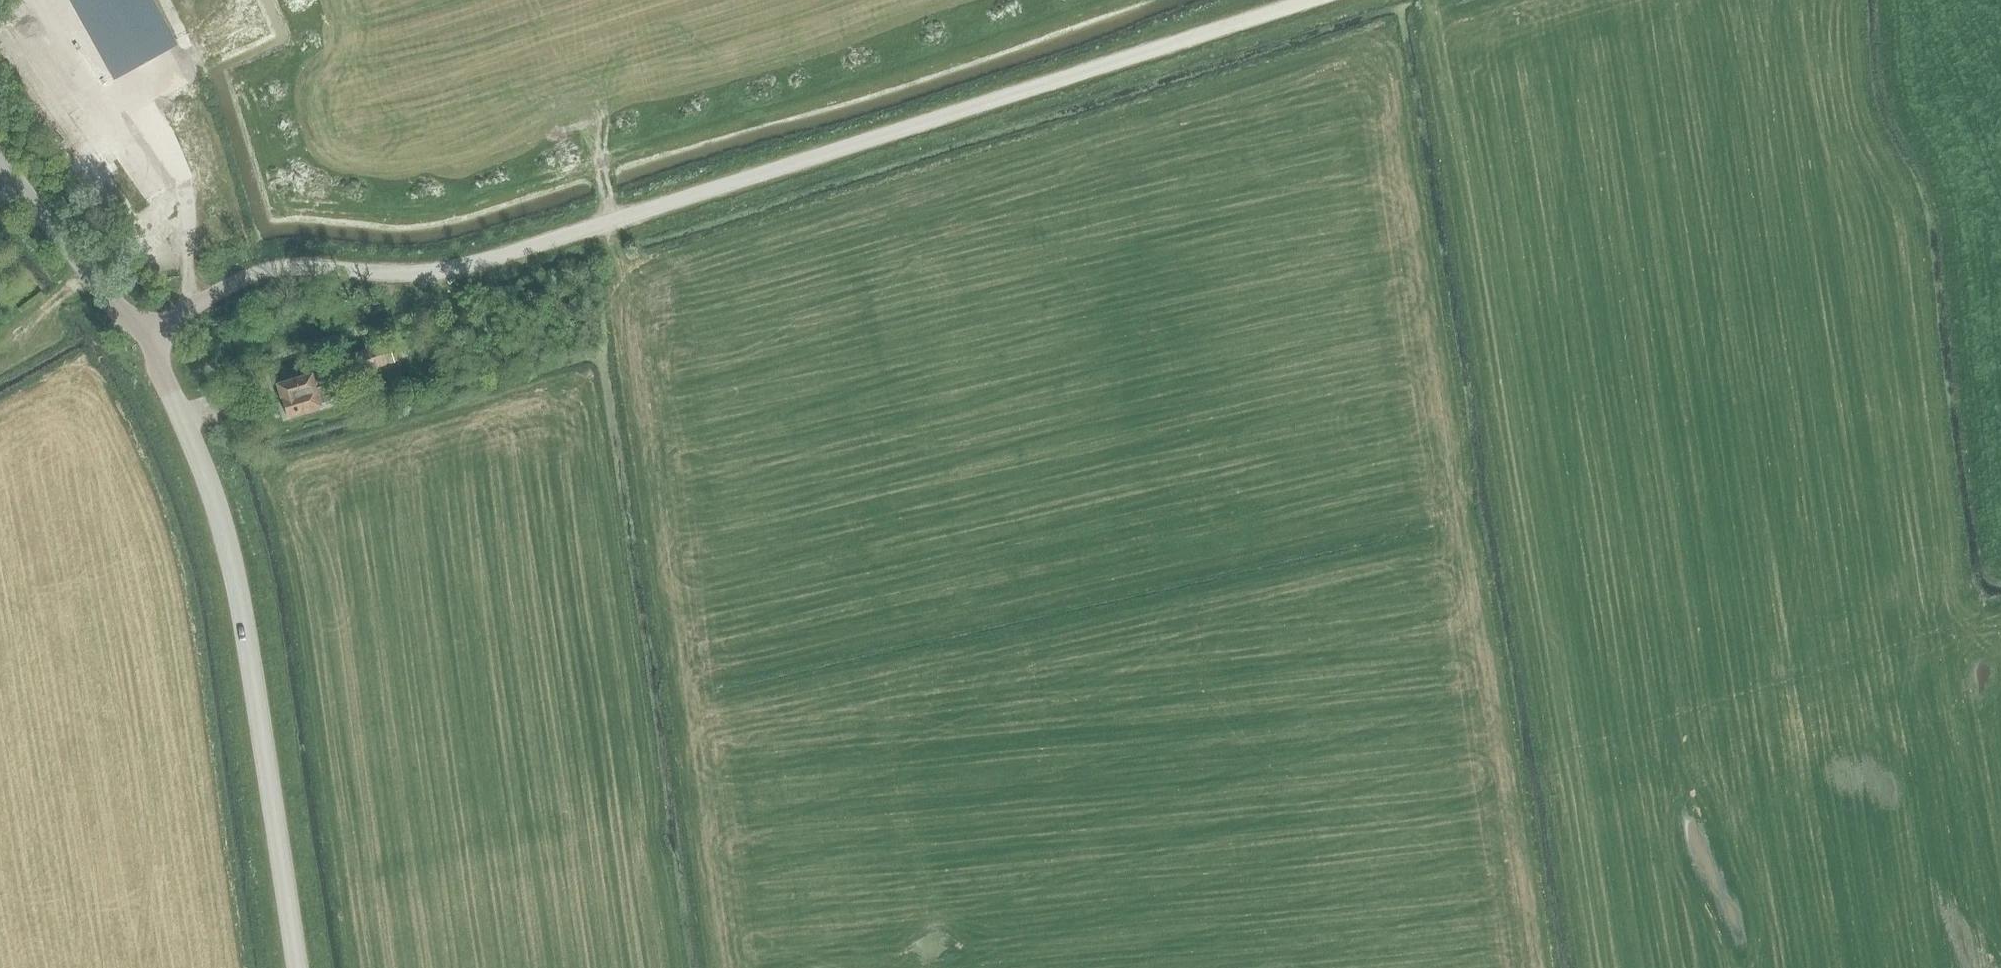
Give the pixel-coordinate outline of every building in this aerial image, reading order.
[(118,75),(172,46),(146,0),(76,0),(118,75)] [(405,350),(401,335),(390,338),(395,353),(405,350)] [(281,398),(286,415),(320,405),(319,404),(331,400),(326,385),(328,384),(324,371),(278,384),(282,398),(281,398)]
